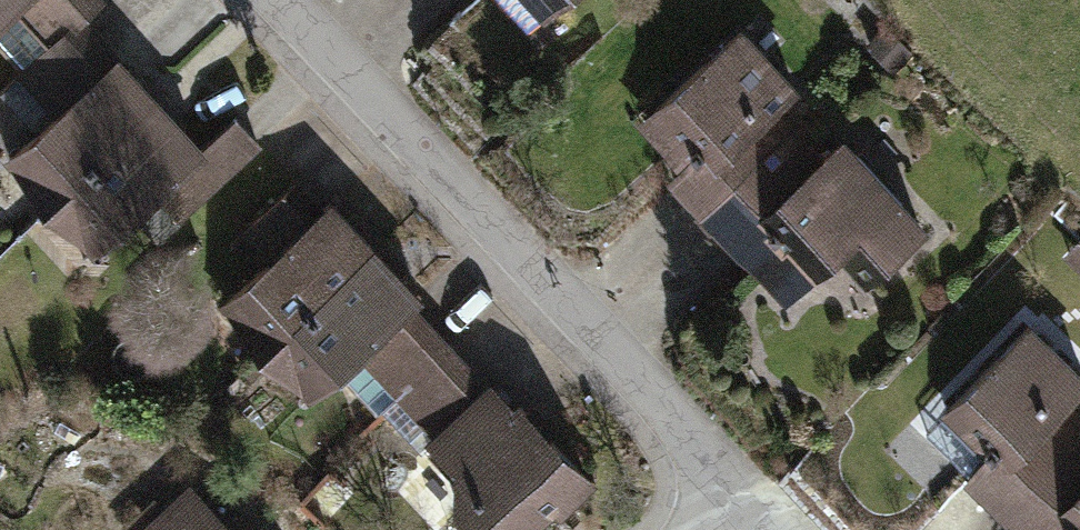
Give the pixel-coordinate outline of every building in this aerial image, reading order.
[(99,0),(0,0),(0,41),(26,68),(30,64),(79,19),(99,0)] [(528,31),(561,0),(499,0),(528,31)] [(57,197),(158,105),(79,19),(30,64),(68,105),(16,152),(57,197)] [(892,66),(907,51),(883,27),(868,42),(892,66)] [(740,31),(654,110),(696,155),(674,176),(701,206),(759,152),(755,148),(783,123),(770,109),(793,88),(740,31)] [(199,150),(158,105),(57,197),(100,243),(157,191),(179,215),(257,143),(234,118),(199,150)] [(775,169),(718,223),(788,297),(843,246),(872,277),(921,231),(898,207),(901,204),(841,140),(819,161),(806,148),(779,173),(775,169)] [(273,342),(373,249),(328,201),(321,208),(297,182),(252,223),(279,252),(231,297),(273,342)] [(405,388),(450,347),(410,304),(418,297),(373,249),(273,342),(316,388),(364,343),(405,388)] [(969,475),(999,504),(1054,446),(1050,442),(1076,416),(1063,403),(1079,385),(1079,377),(1028,327),(947,411),(954,418),(961,412),(990,440),(984,447),(990,453),(969,475)] [(450,347),(405,388),(445,430),(433,441),(475,485),(467,492),(471,496),(458,508),(479,529),(522,529),(556,497),(562,503),(587,478),(518,406),(513,410),(490,386),(489,388),(450,347)] [(1016,520),(1026,529),(1064,529),(1066,527),(1069,529),(1076,529),(1079,527),(1079,528),(1079,462),(1075,467),(1071,462),(1016,520)] [(147,529),(228,529),(190,490),(147,529)]
